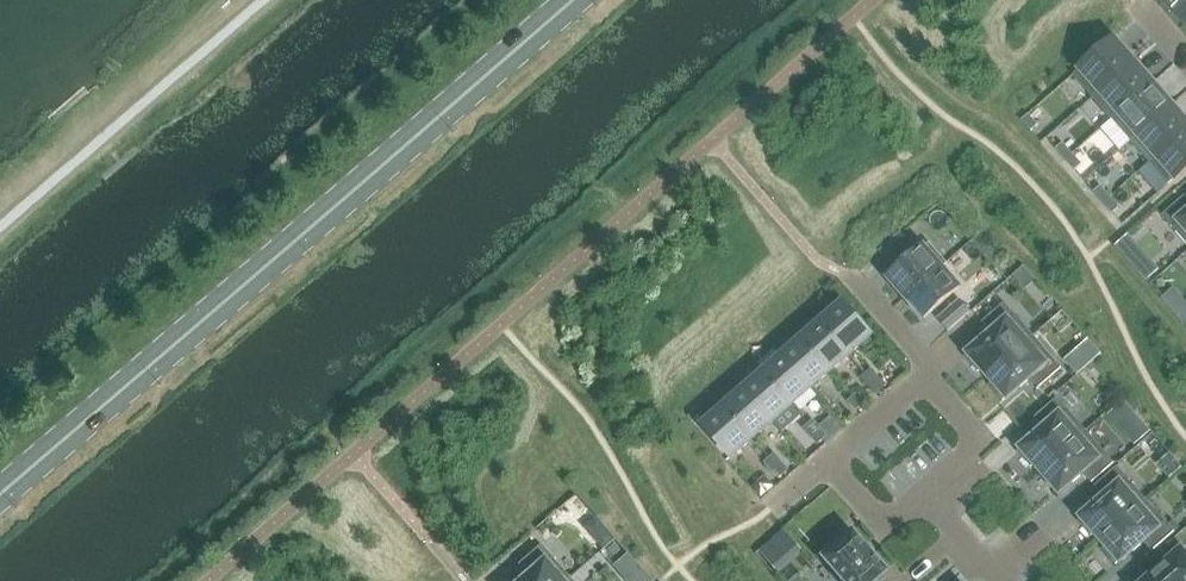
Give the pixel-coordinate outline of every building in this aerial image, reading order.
[(1178,14),(1185,23),(1185,0),(1166,0),(1178,14)] [(1115,40),(1074,75),(1093,97),(1134,61),(1115,40)] [(1134,61),(1093,97),(1112,119),(1153,83),(1134,61)] [(1153,83),(1112,119),(1131,141),(1172,105),(1153,83)] [(1185,131),(1185,121),(1172,105),(1131,141),(1150,162),(1185,131)] [(1029,114),(1022,121),(1032,131),(1039,125),(1029,114)] [(1150,162),(1170,185),(1185,170),(1185,131),(1150,162)] [(1066,159),(1073,153),(1064,143),(1057,149),(1066,159)] [(1083,164),(1073,153),(1066,159),(1075,171),(1083,164)] [(1094,192),(1104,203),(1111,197),(1102,186),(1094,192)] [(1185,196),(1163,216),(1185,242),(1185,197),(1185,196)] [(1111,197),(1104,203),(1113,214),(1120,207),(1111,197)] [(902,233),(880,252),(890,264),(912,244),(902,233)] [(1127,235),(1114,246),(1126,261),(1139,249),(1127,235)] [(889,277),(907,298),(947,262),(929,242),(889,277)] [(947,262),(907,298),(925,318),(960,287),(943,268),(948,263),(947,262)] [(961,300),(939,320),(948,331),(971,311),(961,300)] [(1005,303),(983,323),(992,334),(966,357),(979,372),(983,368),(989,375),(1034,336),(1005,303)] [(842,305),(823,322),(851,354),(870,337),(842,305)] [(1177,317),(1184,324),(1185,323),(1185,309),(1177,317)] [(823,322),(803,339),(831,371),(851,354),(823,322)] [(1062,368),(1034,336),(989,375),(995,382),(991,385),(1004,400),(1030,377),(1040,388),(1062,368)] [(803,339),(784,356),(812,388),(831,371),(803,339)] [(1078,374),(1101,354),(1089,340),(1065,360),(1078,374)] [(784,356),(764,373),(792,405),(812,388),(784,356)] [(864,378),(870,385),(878,378),(872,370),(864,378)] [(764,373),(744,390),(773,422),(792,405),(764,373)] [(878,378),(870,385),(876,392),(884,385),(878,378)] [(725,407),(753,439),(773,422),(744,390),(740,385),(720,402),(725,407)] [(850,402),(857,409),(865,402),(858,394),(850,402)] [(1058,398),(1036,418),(1045,429),(1019,452),(1032,466),(1036,463),(1042,470),(1087,431),(1058,398)] [(1125,401),(1110,414),(1137,445),(1152,431),(1125,401)] [(753,439),(725,407),(705,424),(733,456),(753,439)] [(805,429),(812,436),(820,428),(814,421),(805,429)] [(820,428),(812,436),(818,443),(826,436),(820,428)] [(1115,463),(1087,431),(1042,470),(1061,491),(1083,472),(1093,483),(1115,463)] [(767,462),(773,470),(781,462),(775,455),(767,462)] [(781,462),(773,470),(779,477),(788,469),(781,462)] [(1118,467),(1096,487),(1105,498),(1079,521),(1092,535),(1096,532),(1102,539),(1147,499),(1118,467)] [(1147,499),(1102,539),(1108,546),(1104,549),(1117,564),(1143,541),(1153,552),(1175,532),(1147,499)] [(822,558),(842,580),(874,580),(885,572),(850,532),(847,536),(843,532),(829,544),(832,548),(822,558)] [(569,578),(540,546),(518,565),(528,576),(523,580),(566,580),(569,578)] [(1148,580),(1185,580),(1185,554),(1183,550),(1148,580)]
